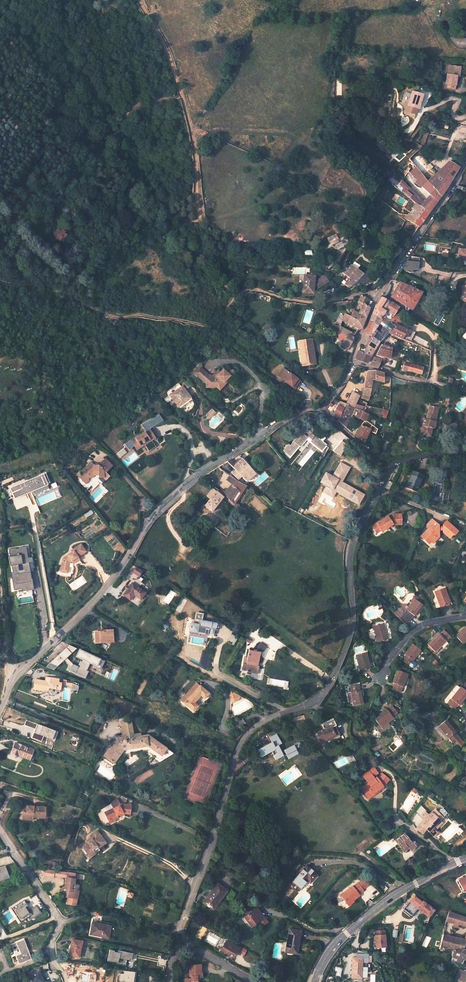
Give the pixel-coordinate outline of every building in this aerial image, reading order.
[(446,74),(445,84),(455,85),(456,75),(458,76),(459,67),(460,65),(449,64),(448,66),(448,74),(446,74)] [(407,113),(414,115),(416,109),(418,109),(423,95),(414,92),(411,101),(410,106),(407,113)] [(464,126),(458,131),(465,134),(465,126),(464,126)] [(406,218),(418,226),(424,218),(427,213),(432,206),(439,196),(453,175),(457,169),(448,164),(444,170),(443,169),(436,179),(433,175),(427,180),(416,166),(411,170),(418,178),(415,181),(431,195),(425,204),(400,180),(399,184),(403,187),(400,191),(416,204),(408,214),(405,212),(403,215),(406,216),(405,218),(406,218)] [(398,252),(402,246),(394,242),(390,247),(398,252)] [(418,268),(420,257),(410,256),(403,267),(402,268),(409,272),(412,272),(413,269),(418,268)] [(344,283),(348,287),(354,283),(363,274),(352,262),(343,271),(350,278),(344,283)] [(304,274),(302,294),(313,295),(314,290),(316,289),(317,290),(327,284),(326,283),(330,280),(326,275),(316,282),(315,282),(315,276),(304,274)] [(384,309),(386,306),(389,302),(384,298),(389,291),(389,290),(391,284),(389,282),(381,293),(380,296),(381,297),(379,300),(376,305),(384,309)] [(410,311),(410,309),(412,310),(414,306),(419,296),(421,292),(412,288),(412,286),(408,284),(405,285),(399,282),(398,282),(393,291),(390,296),(406,306),(404,308),(405,309),(408,311),(410,311)] [(341,319),(357,329),(362,326),(363,322),(365,316),(367,307),(368,306),(366,305),(369,299),(364,296),(360,297),(358,301),(362,303),(360,307),(357,312),(353,310),(349,316),(344,313),(341,319)] [(366,345),(362,352),(358,350),(356,355),(355,358),(366,363),(371,356),(375,349),(379,341),(389,331),(393,333),(402,338),(406,330),(394,323),(399,315),(395,312),(396,309),(398,307),(391,302),(389,302),(386,306),(390,308),(383,317),(381,316),(385,310),(384,309),(376,305),(375,304),(372,313),(369,320),(364,332),(363,336),(362,338),(363,339),(363,342),(367,343),(366,345)] [(336,332),(346,337),(347,334),(353,337),(354,335),(338,327),(336,332)] [(340,347),(347,350),(353,337),(347,334),(346,337),(336,332),(334,337),(343,341),(340,347)] [(303,364),(312,364),(309,338),(297,340),(298,355),(303,355),(303,364)] [(369,364),(377,367),(381,359),(385,361),(386,357),(390,358),(392,347),(382,344),(381,345),(377,355),(374,357),(372,362),(369,364)] [(404,361),(403,368),(420,372),(420,370),(422,371),(423,368),(421,368),(421,366),(404,361)] [(204,377),(207,373),(198,365),(193,372),(201,380),(204,377)] [(205,379),(205,383),(205,387),(215,386),(219,389),(225,383),(224,381),(230,374),(230,369),(225,370),(222,368),(220,371),(215,377),(207,377),(205,379)] [(296,383),(299,379),(283,368),(280,372),(283,374),(281,377),(290,384),(292,381),(296,383)] [(220,371),(217,369),(212,375),(209,375),(207,377),(215,377),(220,371)] [(232,369),(230,369),(230,374),(224,381),(225,383),(232,375),(232,369)] [(360,397),(367,398),(371,378),(376,379),(381,380),(382,372),(376,371),(365,369),(363,386),(362,390),(362,393),(360,397)] [(189,396),(181,386),(179,388),(183,394),(184,393),(187,398),(189,396)] [(169,395),(178,407),(182,403),(181,402),(187,398),(184,393),(183,394),(179,388),(169,395)] [(358,437),(363,441),(369,429),(376,432),(379,429),(372,425),(373,424),(374,418),(371,418),(365,417),(367,414),(360,410),(355,408),(352,407),(354,403),(358,395),(352,392),(346,403),(340,400),(334,409),(336,410),(334,413),(338,417),(337,419),(343,425),(345,426),(352,414),(356,416),(359,418),(360,418),(362,419),(360,423),(354,434),(358,437)] [(422,417),(419,433),(429,434),(431,426),(433,427),(435,419),(433,419),(436,406),(428,404),(425,417),(422,417)] [(211,417),(216,412),(212,408),(207,413),(211,417)] [(312,433),(316,429),(309,423),(305,428),(303,426),(300,430),(302,432),(291,446),(289,444),(284,450),(290,456),(299,445),(301,447),(309,437),(313,441),(312,442),(323,451),(327,446),(312,433)] [(138,435),(131,441),(137,450),(145,445),(146,448),(153,443),(151,440),(154,438),(148,430),(139,436),(138,435)] [(346,443),(341,440),(330,450),(339,455),(346,443)] [(235,469),(231,474),(237,479),(240,476),(245,480),(254,474),(238,454),(227,461),(235,469)] [(87,465),(96,475),(100,474),(100,477),(104,477),(107,480),(109,477),(106,473),(113,467),(106,459),(98,466),(94,466),(91,462),(87,465)] [(330,475),(323,471),(317,481),(324,485),(321,491),(332,497),(335,491),(357,504),(363,494),(340,481),(349,467),(338,461),(330,475)] [(96,475),(87,465),(82,471),(84,473),(79,478),(85,484),(87,481),(87,479),(89,477),(90,479),(94,475),(96,475)] [(416,488),(422,474),(412,470),(405,486),(410,489),(411,486),(416,488)] [(51,485),(46,473),(9,489),(15,501),(51,485)] [(233,504),(245,486),(236,480),(230,476),(226,480),(232,485),(223,495),(233,504)] [(211,510),(221,497),(216,492),(215,491),(211,488),(206,495),(209,498),(204,505),(211,510)] [(386,516),(376,523),(375,522),(371,525),(375,531),(379,528),(380,530),(385,527),(386,528),(393,523),(401,523),(401,513),(392,513),(392,516),(390,516),(387,518),(386,516)] [(439,535),(438,530),(442,529),(443,532),(449,538),(453,534),(454,535),(458,531),(457,530),(448,521),(446,520),(443,524),(444,525),(442,527),(440,527),(438,527),(436,525),(437,524),(434,521),(429,526),(423,533),(431,540),(434,537),(436,539),(439,536),(439,535)] [(79,543),(70,550),(70,551),(61,557),(60,565),(63,568),(67,566),(67,562),(70,560),(71,563),(76,560),(74,557),(84,551),(79,543)] [(28,559),(25,548),(9,551),(10,557),(7,557),(9,566),(12,565),(13,573),(11,573),(15,591),(22,590),(23,592),(34,590),(29,564),(33,563),(31,559),(28,559)] [(139,577),(143,571),(136,566),(132,572),(139,577)] [(146,593),(132,583),(123,596),(130,601),(134,596),(141,600),(146,593)] [(443,588),(434,592),(440,606),(449,602),(443,588)] [(416,596),(408,606),(405,604),(399,604),(393,611),(404,622),(406,619),(408,620),(413,614),(414,615),(423,605),(420,603),(422,601),(418,598),(418,597),(416,596)] [(213,633),(215,621),(200,618),(201,612),(195,611),(194,617),(198,618),(197,623),(190,622),(189,629),(196,630),(197,625),(209,627),(208,632),(213,633)] [(383,623),(374,626),(378,641),(388,638),(383,623)] [(465,626),(456,636),(463,643),(465,640),(465,627),(465,626)] [(96,643),(106,642),(106,641),(114,640),(113,630),(105,630),(105,629),(96,629),(96,643)] [(449,634),(443,629),(440,633),(438,632),(428,644),(435,651),(446,639),(449,634)] [(227,642),(234,645),(238,637),(231,634),(227,642)] [(262,651),(264,645),(259,641),(255,650),(259,650),(262,651)] [(420,649),(412,643),(404,653),(405,654),(402,660),(408,664),(411,659),(412,660),(420,649)] [(66,671),(86,678),(89,671),(88,670),(90,663),(93,666),(101,669),(105,659),(79,649),(76,657),(81,659),(83,660),(77,665),(73,664),(67,657),(77,648),(69,645),(58,655),(47,666),(49,668),(54,670),(64,660),(68,665),(66,671)] [(257,662),(259,650),(255,650),(248,648),(246,656),(243,655),(241,667),(246,667),(245,671),(256,673),(258,665),(254,665),(255,662),(257,662)] [(365,652),(355,655),(359,671),(370,668),(365,652)] [(407,674),(397,670),(393,682),(394,683),(392,689),(399,692),(402,686),(403,686),(407,674)] [(56,679),(43,677),(43,682),(39,682),(40,680),(32,679),(31,689),(40,690),(41,689),(46,690),(50,695),(54,691),(57,691),(58,684),(58,682),(56,682),(56,679)] [(206,694),(195,683),(178,699),(189,710),(190,710),(194,706),(190,702),(197,696),(200,699),(206,694)] [(359,684),(351,685),(351,690),(347,691),(349,701),(352,701),(352,704),(363,703),(361,690),(360,690),(359,684)] [(460,686),(460,687),(455,693),(451,697),(452,698),(448,704),(454,709),(458,704),(460,704),(465,696),(465,690),(460,686)] [(226,695),(229,701),(231,700),(233,697),(236,698),(240,697),(228,690),(226,695)] [(387,722),(393,717),(392,716),(397,712),(392,706),(387,709),(386,709),(374,718),(381,726),(387,722)] [(36,728),(38,723),(25,718),(22,723),(36,728)] [(132,734),(130,719),(122,721),(125,740),(123,741),(121,741),(118,739),(115,739),(104,756),(114,762),(123,749),(146,745),(143,750),(157,759),(165,748),(147,735),(139,736),(139,733),(132,734)] [(456,731),(446,719),(438,726),(449,738),(449,737),(453,741),(459,736),(456,732),(456,731)] [(57,731),(38,723),(36,728),(33,737),(42,741),(44,736),(54,739),(57,731)] [(321,731),(316,733),(320,743),(325,741),(325,740),(334,736),(334,737),(337,736),(337,735),(337,734),(337,733),(334,727),(322,732),(321,731)] [(276,733),(269,736),(271,741),(256,749),(260,756),(270,751),(275,759),(282,755),(277,744),(281,742),(276,733)] [(459,736),(453,741),(458,747),(464,742),(459,736)] [(20,754),(31,758),(34,749),(16,743),(12,754),(19,757),(20,754)] [(293,745),(283,750),(287,759),(297,753),(293,745)] [(373,767),(368,770),(372,776),(377,772),(373,767)] [(364,793),(386,778),(381,773),(377,778),(375,777),(373,778),(372,776),(368,770),(366,771),(362,774),(367,782),(360,787),(364,793)] [(386,778),(364,793),(366,797),(382,787),(380,784),(384,781),(385,783),(389,779),(386,778)] [(382,787),(366,797),(367,798),(383,788),(382,787)] [(22,818),(33,819),(33,817),(44,817),(44,806),(38,805),(38,804),(33,804),(33,805),(26,805),(26,811),(22,811),(22,818)] [(129,805),(119,804),(119,806),(113,809),(112,808),(106,811),(109,816),(106,817),(109,822),(114,819),(113,818),(117,816),(116,814),(122,812),(128,813),(129,805)] [(434,829),(438,824),(437,823),(440,819),(437,817),(440,813),(435,809),(429,816),(424,811),(420,816),(424,820),(425,821),(422,824),(427,829),(429,831),(432,828),(434,829)] [(424,820),(416,828),(423,833),(427,829),(422,824),(425,821),(424,820)] [(81,845),(87,855),(91,853),(89,849),(94,847),(95,850),(103,845),(96,831),(89,835),(92,839),(81,845)] [(410,843),(404,834),(395,840),(403,851),(408,847),(410,850),(415,846),(411,842),(410,843)] [(91,853),(87,855),(81,845),(79,846),(86,859),(92,855),(91,853)] [(316,874),(306,865),(290,883),(298,890),(307,879),(310,881),(316,874)] [(45,875),(54,876),(54,874),(55,869),(46,868),(45,875)] [(74,882),(75,877),(74,877),(74,872),(68,871),(67,876),(66,876),(64,887),(67,887),(65,895),(68,896),(66,902),(76,903),(77,897),(74,897),(74,895),(76,883),(74,882)] [(354,885),(340,896),(346,904),(353,899),(354,900),(361,894),(360,894),(365,890),(364,889),(373,882),(366,877),(359,883),(355,886),(354,885)] [(463,892),(465,890),(465,878),(458,882),(463,892)] [(220,901),(228,891),(219,884),(212,893),(211,892),(203,902),(212,909),(219,900),(220,901)] [(348,907),(355,901),(354,900),(353,899),(346,904),(348,907)] [(28,905),(27,903),(13,913),(20,923),(28,917),(30,920),(32,918),(33,919),(41,913),(36,906),(29,911),(26,907),(28,905)] [(433,911),(423,903),(418,909),(428,917),(433,911)] [(260,912),(257,908),(244,917),(250,926),(257,921),(258,922),(263,919),(262,919),(258,913),(260,912)] [(449,913),(445,922),(451,923),(451,927),(455,927),(456,925),(463,926),(465,928),(465,919),(449,913)] [(263,919),(258,922),(261,926),(267,922),(264,918),(262,919),(263,919)] [(109,926),(92,922),(89,933),(107,937),(109,926)] [(384,930),(375,930),(375,946),(385,946),(384,930)] [(286,951),(296,953),(299,935),(289,933),(288,938),(286,951)] [(465,941),(443,935),(440,950),(463,948),(465,941),(465,942),(465,940),(465,941)] [(19,953),(14,955),(17,963),(30,958),(22,939),(15,942),(16,944),(19,953)] [(77,957),(79,947),(81,948),(82,941),(72,939),(69,955),(77,957)] [(239,949),(225,941),(220,950),(231,956),(234,951),(237,952),(239,949)] [(14,955),(19,953),(16,944),(10,946),(14,955)] [(118,963),(119,958),(128,960),(129,953),(118,951),(118,952),(114,952),(114,951),(110,950),(107,961),(118,963)] [(454,950),(453,956),(459,958),(458,962),(462,964),(463,960),(465,961),(465,951),(454,950)] [(367,955),(355,955),(355,959),(352,959),(352,979),(362,979),(362,963),(367,963),(367,955)] [(191,977),(186,978),(186,981),(200,981),(199,976),(202,976),(202,970),(201,970),(200,962),(189,964),(190,975),(191,974),(191,977)] [(38,968),(29,972),(30,975),(29,976),(31,981),(43,981),(38,968)] [(95,970),(84,969),(82,969),(82,976),(83,976),(83,981),(94,981),(94,978),(95,970)] [(124,974),(120,973),(119,981),(135,981),(137,972),(125,970),(124,974)] [(465,981),(465,973),(464,972),(463,973),(459,972),(456,979),(465,981)]
